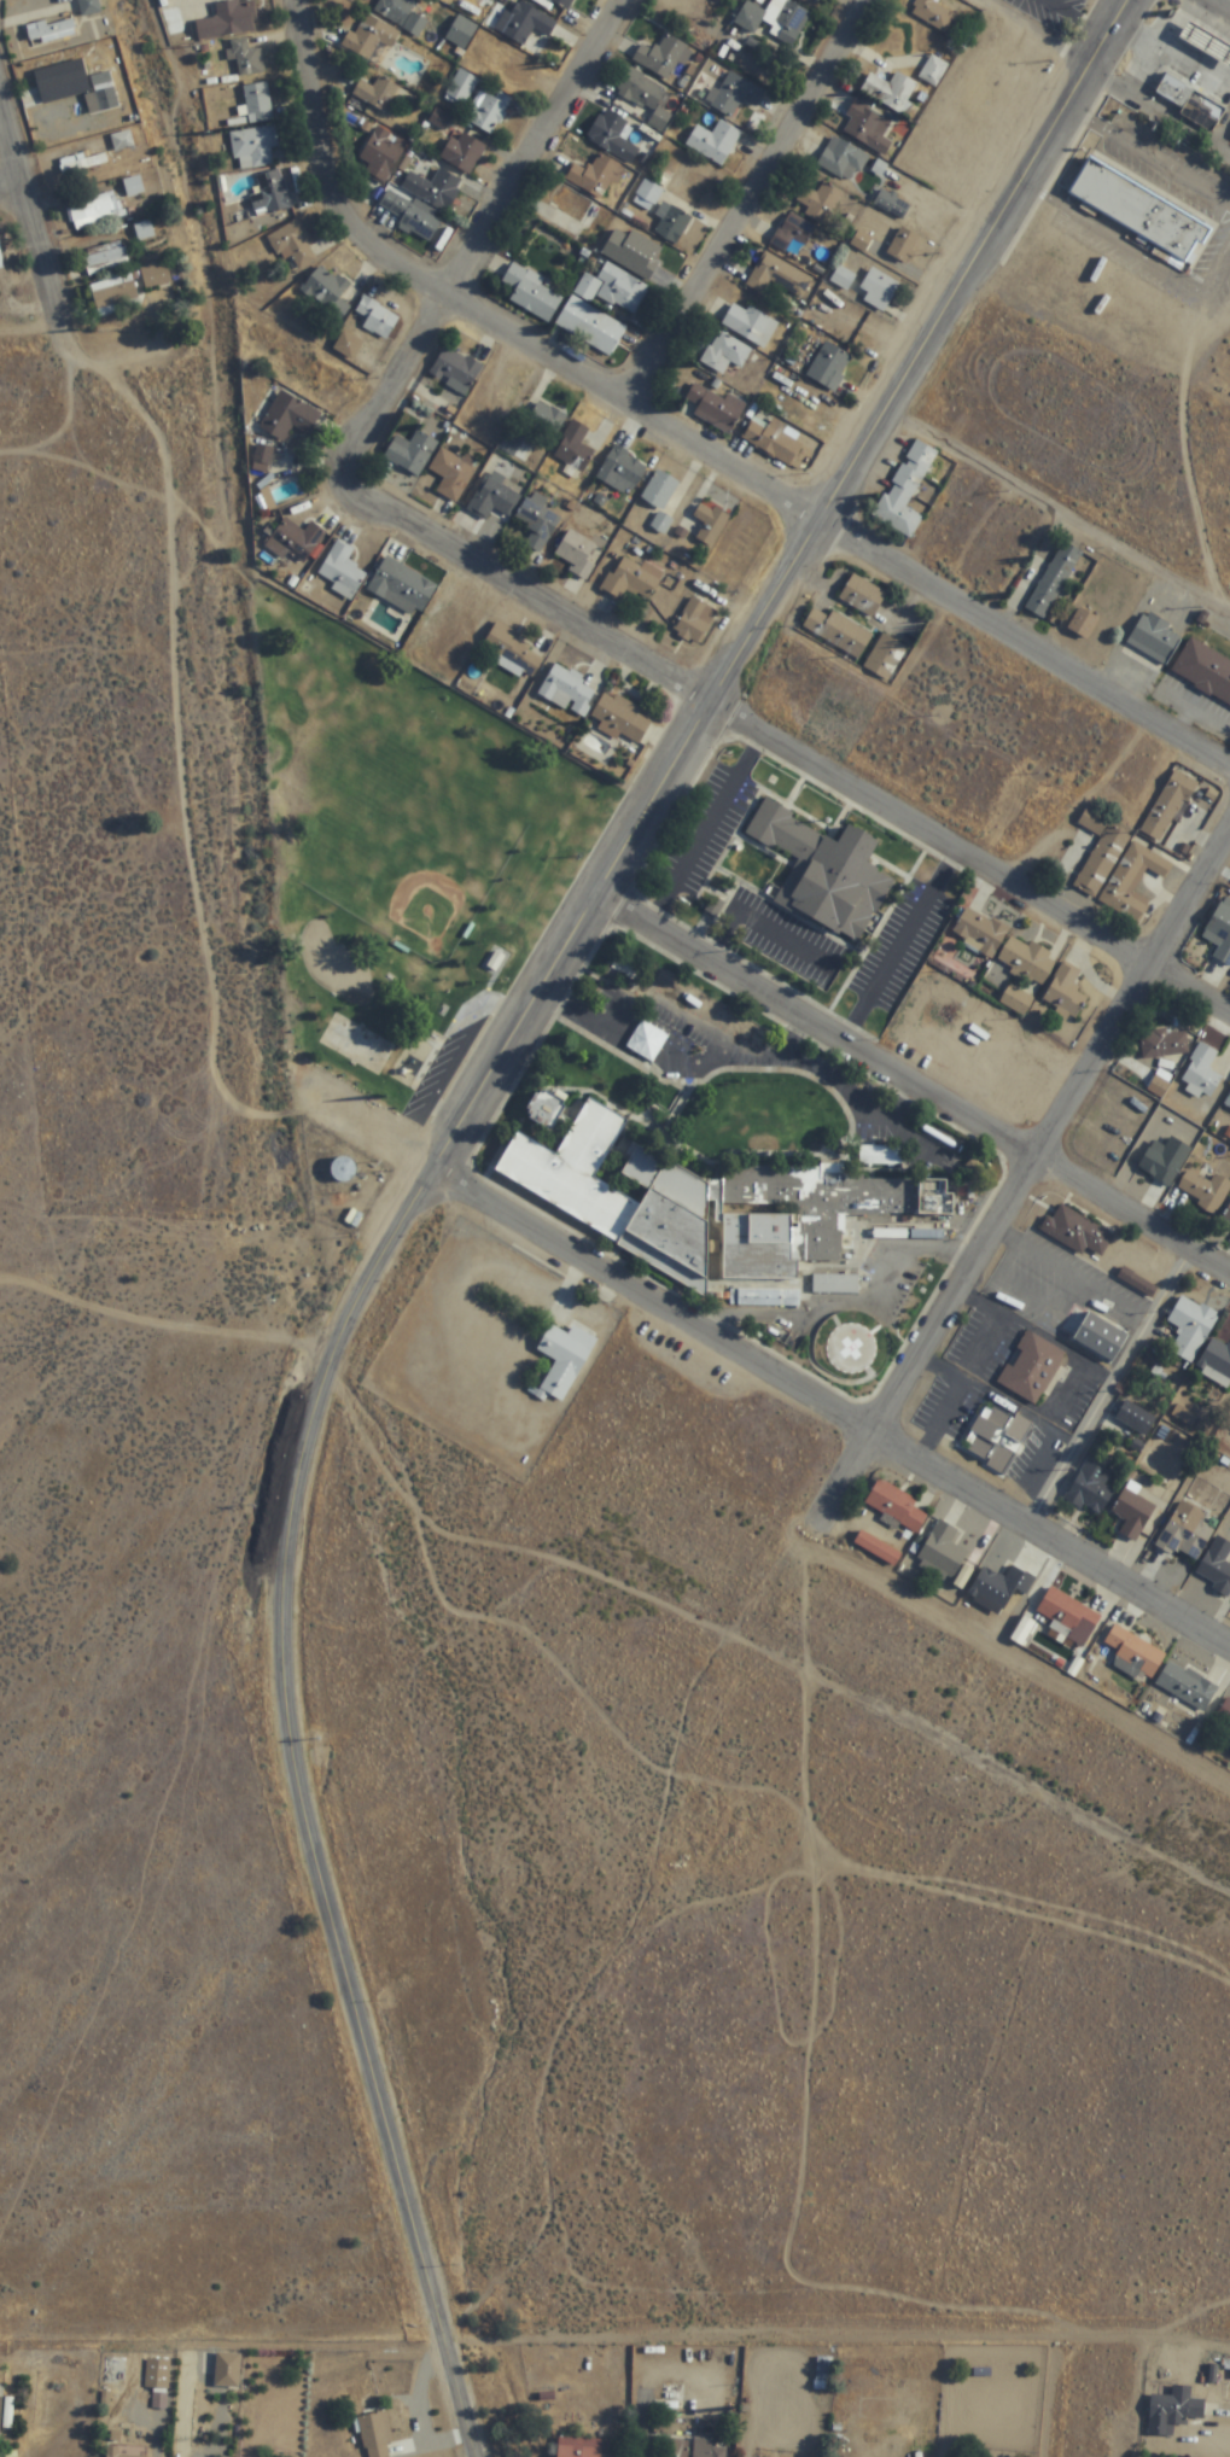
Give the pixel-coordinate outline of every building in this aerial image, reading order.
[(82,18),(101,15),(98,0),(78,0),(82,18)] [(258,34),(254,0),(215,4),(216,19),(196,21),(198,40),(258,34)] [(407,0),(380,0),(373,12),(419,39),(428,23),(411,12),(415,5),(407,0)] [(536,57),(557,24),(520,0),(514,0),(495,30),(536,57)] [(575,0),(549,0),(567,12),(575,0)] [(787,0),(773,0),(757,28),(792,48),(812,15),(787,0)] [(812,8),(817,0),(798,0),(812,8)] [(908,15),(944,34),(955,15),(937,5),(939,0),(917,0),(908,15)] [(381,68),(400,33),(363,13),(343,48),(381,68)] [(27,26),(29,44),(76,38),(73,19),(27,26)] [(655,51),(641,44),(632,63),(677,84),(694,49),(662,34),(655,51)] [(228,41),(230,61),(237,60),(239,77),(265,74),(262,49),(248,51),(247,40),(228,41)] [(949,67),(932,56),(919,77),(936,88),(949,67)] [(672,117),(660,108),(669,95),(631,68),(613,93),(650,119),(647,123),(661,133),(672,117)] [(39,75),(42,89),(64,83),(61,70),(39,75)] [(445,95),(464,106),(479,81),(460,70),(445,95)] [(99,113),(119,108),(109,72),(89,77),(99,113)] [(712,89),(705,102),(733,118),(743,101),(756,108),(765,92),(729,72),(718,92),(712,89)] [(890,85),(869,74),(860,92),(901,113),(917,84),(896,73),(890,85)] [(352,96),(389,118),(405,91),(380,75),(373,87),(361,80),(352,96)] [(1182,82),(1229,110),(1229,134),(1225,142),(1194,124),(1197,118),(1170,103),(1182,82)] [(244,87),(249,124),(273,121),(268,83),(244,87)] [(486,135),(514,104),(495,88),(468,119),(486,135)] [(882,136),(890,123),(855,101),(845,116),(851,119),(843,131),(884,157),(893,143),(882,136)] [(631,164),(640,148),(621,138),(629,123),(604,108),(587,139),(631,164)] [(429,121),(443,130),(451,119),(437,110),(429,121)] [(685,145),(723,167),(743,133),(720,120),(712,133),(697,124),(685,145)] [(408,144),(377,126),(359,159),(370,165),(364,176),(369,179),(360,196),(370,202),(379,186),(383,188),(408,144)] [(279,165),(277,127),(230,131),(232,160),(239,159),(239,168),(279,165)] [(440,157),(469,176),(486,148),(457,130),(440,157)] [(115,152),(133,147),(129,131),(111,136),(115,152)] [(870,157),(835,136),(817,165),(852,186),(870,157)] [(563,179),(604,204),(625,169),(599,153),(588,171),(573,163),(563,179)] [(106,155),(59,157),(60,171),(106,169),(106,155)] [(1106,162),(1226,237),(1203,275),(1082,202),(1106,162)] [(269,216),(292,209),(280,169),(257,177),(269,216)] [(401,188),(444,215),(464,185),(440,169),(430,185),(410,173),(401,188)] [(145,193),(138,176),(122,182),(129,200),(145,193)] [(635,204),(654,210),(661,187),(642,182),(635,204)] [(818,192),(804,185),(793,208),(827,226),(844,193),(822,182),(818,192)] [(912,206),(882,190),(873,205),(903,222),(912,206)] [(73,231),(128,216),(124,200),(116,202),(113,191),(66,204),(73,231)] [(379,207),(403,219),(398,229),(429,245),(442,220),(386,193),(379,207)] [(692,219),(671,205),(653,232),(675,246),(692,219)] [(770,243),(786,253),(793,242),(804,249),(816,229),(790,213),(770,243)] [(268,235),(282,262),(291,258),(297,270),(317,260),(297,220),(268,235)] [(138,241),(153,237),(149,222),(134,226),(138,241)] [(887,254),(909,266),(923,239),(901,227),(887,254)] [(665,250),(630,231),(628,235),(615,228),(601,255),(648,281),(665,250)] [(130,262),(120,241),(81,259),(91,280),(130,262)] [(770,282),(802,299),(813,279),(765,252),(746,286),(763,295),(770,282)] [(140,271),(145,291),(176,283),(171,263),(140,271)] [(597,281),(585,275),(577,291),(634,321),(651,288),(605,264),(597,281)] [(299,291),(338,325),(353,309),(339,298),(348,288),(322,265),(299,291)] [(511,266),(501,284),(515,291),(509,302),(550,324),(565,296),(511,266)] [(830,281),(847,292),(856,277),(840,266),(830,281)] [(860,289),(868,293),(863,303),(885,314),(900,284),(870,269),(860,289)] [(97,311),(138,297),(130,273),(89,287),(97,311)] [(351,320),(387,340),(400,317),(364,297),(351,320)] [(611,358),(627,329),(572,297),(555,326),(611,358)] [(721,325),(765,350),(779,324),(748,306),(746,311),(733,304),(721,325)] [(701,363),(723,376),(730,365),(740,371),(752,351),(719,331),(701,363)] [(808,380),(837,392),(851,355),(822,344),(808,380)] [(466,397),(483,368),(446,345),(429,375),(466,397)] [(472,392),(502,419),(522,396),(492,370),(472,392)] [(726,401),(695,385),(682,410),(731,435),(746,406),(728,397),(726,401)] [(259,427),(283,443),(293,428),(308,437),(321,416),(282,391),(259,427)] [(567,412),(532,407),(528,436),(563,441),(567,412)] [(790,468),(803,446),(784,435),(788,428),(773,419),(769,426),(754,417),(741,439),(790,468)] [(581,445),(589,432),(573,421),(550,456),(581,476),(595,454),(581,445)] [(396,436),(383,460),(419,479),(438,443),(416,431),(410,443),(396,436)] [(908,509),(938,453),(914,441),(873,519),(912,540),(924,518),(908,509)] [(267,468),(272,451),(258,447),(253,464),(267,468)] [(597,480),(631,498),(648,466),(614,447),(597,480)] [(437,495),(461,505),(476,466),(438,451),(430,473),(444,478),(437,495)] [(680,486),(660,471),(640,497),(660,513),(680,486)] [(466,512),(487,523),(493,510),(510,519),(523,493),(486,475),(466,512)] [(516,522),(533,529),(525,547),(544,555),(560,518),(543,511),(548,500),(529,492),(516,522)] [(694,518),(704,524),(695,540),(712,549),(730,519),(702,503),(694,518)] [(651,527),(664,535),(673,522),(660,514),(651,527)] [(264,546),(284,562),(289,555),(303,566),(327,534),(311,523),(303,533),(284,519),(264,546)] [(555,557),(572,565),(569,572),(588,582),(604,549),(567,531),(555,557)] [(352,601),(367,573),(347,563),(354,549),(337,539),(315,581),(352,601)] [(1026,610),(1045,621),(1082,553),(1063,542),(1026,610)] [(648,601),(664,573),(645,562),(642,568),(621,556),(601,592),(620,603),(627,590),(648,601)] [(437,583),(383,558),(367,593),(420,619),(437,583)] [(887,592),(852,574),(839,601),(874,619),(887,592)] [(718,612),(692,598),(673,631),(699,646),(718,612)] [(1099,619),(1080,608),(1065,634),(1083,645),(1099,619)] [(832,612),(830,617),(813,609),(802,630),(859,661),(873,634),(832,612)] [(1126,644),(1166,667),(1184,635),(1145,612),(1126,644)] [(478,659),(533,682),(546,651),(492,627),(478,659)] [(910,648),(881,634),(863,671),(893,686),(910,648)] [(1189,641),(1171,676),(1229,707),(1229,662),(1189,641)] [(583,720),(600,691),(556,664),(538,694),(583,720)] [(605,692),(591,719),(602,724),(599,730),(617,740),(619,735),(639,746),(653,719),(605,692)] [(1196,781),(1173,770),(1141,834),(1164,845),(1196,781)] [(1153,838),(1174,850),(1211,788),(1190,776),(1153,838)] [(746,836),(796,860),(775,906),(862,946),(893,880),(867,868),(879,842),(847,827),(841,841),(761,804),(746,836)] [(1100,816),(1147,844),(1107,907),(1084,893),(1114,846),(1090,831),(1100,816)] [(1148,848),(1185,871),(1177,887),(1158,875),(1143,899),(1160,909),(1146,930),(1112,910),(1148,848)] [(1220,948),(1214,960),(1229,968),(1229,902),(1223,899),(1203,939),(1220,948)] [(951,936),(992,960),(1009,932),(968,907),(951,936)] [(1043,989),(1059,958),(1031,944),(1029,947),(1010,937),(996,965),(1043,989)] [(1042,1003),(1077,1022),(1089,998),(1072,989),(1081,972),(1063,962),(1042,1003)] [(1187,1057),(1186,1032),(1141,1034),(1142,1060),(1187,1057)] [(1211,1102),(1224,1081),(1209,1071),(1219,1054),(1203,1043),(1178,1083),(1211,1102)] [(551,1133),(568,1107),(540,1090),(524,1116),(551,1133)] [(492,1176),(710,1298),(730,1299),(730,1305),(798,1310),(800,1288),(796,1288),(799,1248),(806,1252),(806,1262),(839,1265),(841,1261),(844,1213),(916,1218),(919,1183),(842,1178),(843,1171),(730,1163),(723,1175),(723,1183),(700,1181),(622,1137),(622,1135),(628,1123),(588,1100),(556,1156),(516,1133),(492,1176)] [(1174,1186),(1191,1149),(1170,1140),(1166,1149),(1153,1143),(1140,1171),(1174,1186)] [(346,1159),(328,1169),(339,1187),(356,1177),(346,1159)] [(1200,1200),(1197,1206),(1216,1216),(1229,1190),(1229,1180),(1216,1172),(1212,1180),(1189,1168),(1178,1188),(1200,1200)] [(951,1183),(921,1183),(921,1215),(951,1215),(951,1183)] [(1100,1260),(1115,1233),(1059,1202),(1044,1230),(1100,1260)] [(927,1232),(911,1232),(911,1241),(927,1241),(927,1232)] [(1119,1275),(1144,1291),(1149,1284),(1124,1268),(1119,1275)] [(812,1295),(859,1295),(859,1276),(812,1276),(812,1295)] [(1194,1364),(1219,1313),(1181,1294),(1167,1322),(1181,1329),(1170,1352),(1194,1364)] [(1128,1331),(1085,1313),(1074,1341),(1116,1359),(1128,1331)] [(569,1336),(549,1326),(536,1353),(554,1361),(539,1392),(565,1404),(596,1339),(572,1328),(569,1336)] [(998,1385),(1039,1406),(1067,1350),(1025,1330),(998,1385)] [(1212,1338),(1196,1372),(1229,1388),(1229,1346),(1212,1338)] [(1147,1435),(1157,1417),(1126,1399),(1115,1418),(1147,1435)] [(968,1451),(989,1462),(986,1466),(1005,1476),(1031,1422),(1017,1415),(1016,1417),(993,1406),(985,1421),(991,1424),(984,1438),(977,1435),(968,1451)] [(1100,1518),(1116,1490),(1094,1477),(1099,1470),(1086,1462),(1065,1498),(1100,1518)] [(918,1534),(928,1515),(912,1507),(916,1499),(879,1479),(865,1504),(918,1534)] [(1127,1520),(1119,1532),(1135,1542),(1158,1506),(1127,1487),(1112,1511),(1127,1520)] [(1175,1557),(1178,1550),(1198,1561),(1215,1529),(1203,1522),(1207,1512),(1182,1498),(1155,1547),(1175,1557)] [(952,1580),(968,1554),(950,1543),(958,1530),(940,1519),(916,1559),(952,1580)] [(903,1554),(861,1530),(854,1543),(895,1567),(903,1554)] [(1229,1555),(1229,1543),(1218,1536),(1197,1573),(1229,1592),(1229,1563),(1227,1561),(1229,1555)] [(982,1567),(966,1597),(1000,1615),(1015,1588),(1027,1594),(1036,1578),(1013,1565),(1006,1579),(982,1567)] [(1048,1628),(1085,1647),(1102,1614),(1049,1587),(1037,1612),(1052,1620),(1048,1628)] [(1110,1663),(1148,1685),(1166,1652),(1115,1624),(1104,1643),(1117,1650),(1110,1663)] [(1157,1684),(1206,1710),(1218,1686),(1169,1660),(1157,1684)] [(1229,1695),(1216,1719),(1229,1727),(1229,1695)] [(214,2387),(240,2388),(242,2355),(216,2353),(214,2387)] [(830,2358),(815,2358),(815,2390),(830,2390),(830,2358)] [(169,2389),(169,2360),(144,2360),(144,2389),(169,2389)] [(660,2385),(660,2401),(684,2401),(684,2385),(660,2385)] [(1150,2394),(1147,2434),(1173,2435),(1174,2427),(1185,2427),(1187,2418),(1205,2420),(1206,2400),(1190,2399),(1191,2387),(1172,2385),(1172,2395),(1150,2394)] [(11,2431),(13,2399),(0,2398),(0,2430),(11,2431)] [(361,2456),(388,2456),(388,2415),(361,2415),(361,2456)] [(557,2456),(620,2456),(600,2455),(601,2439),(559,2435),(557,2456)] [(727,2450),(713,2449),(714,2440),(691,2439),(691,2442),(674,2441),(673,2456),(726,2456),(727,2450)] [(147,2448),(106,2445),(105,2456),(147,2456),(147,2448)]
